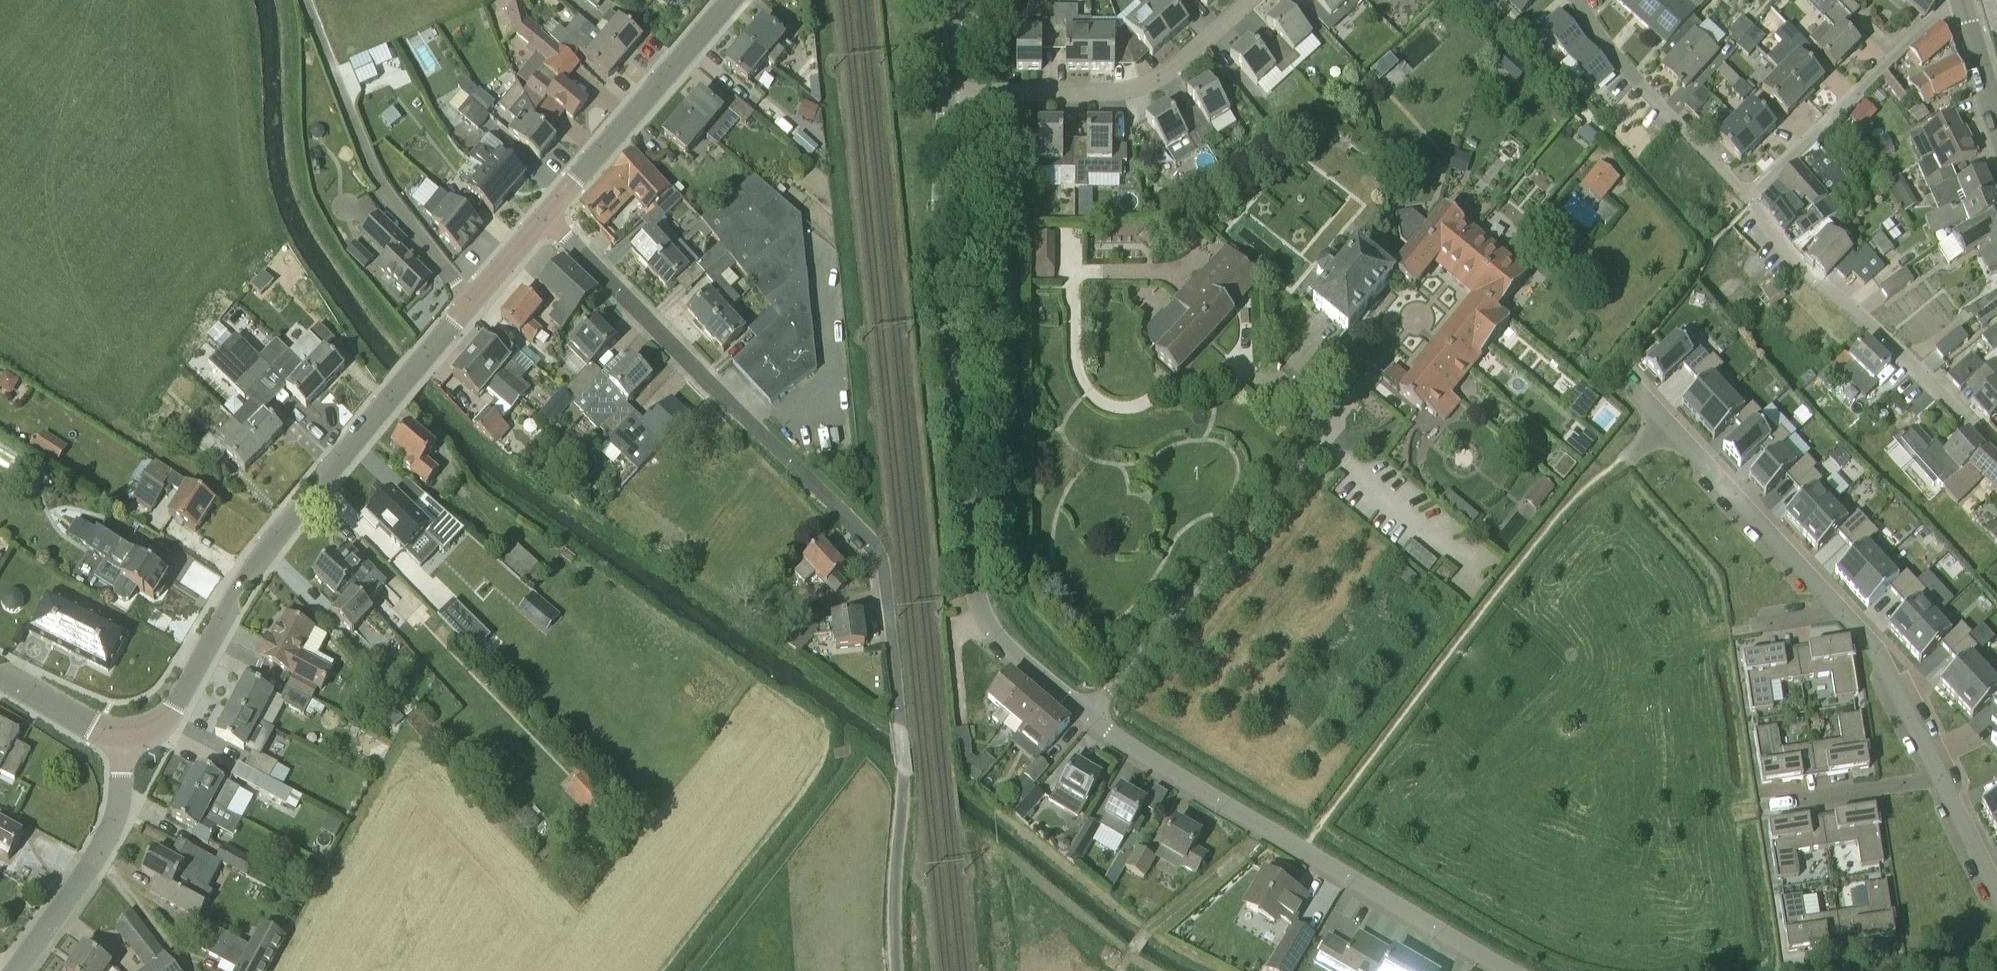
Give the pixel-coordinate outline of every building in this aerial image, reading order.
[(503,10),(509,9),(523,5),(521,0),(499,0),(503,10)] [(597,9),(604,0),(586,0),(597,9)] [(676,0),(657,0),(668,10),(676,0)] [(1143,10),(1170,39),(1188,23),(1172,6),(1178,0),(1154,0),(1143,10)] [(1330,19),(1341,9),(1347,16),(1364,0),(1313,0),(1330,19)] [(1537,0),(1502,0),(1522,17),(1537,0)] [(1632,14),(1644,0),(1617,0),(1632,14)] [(1675,0),(1644,0),(1632,14),(1649,29),(1675,0)] [(1680,0),(1675,0),(1649,29),(1669,47),(1694,19),(1697,15),(1680,0)] [(1851,20),(1837,5),(1831,0),(1809,0),(1811,1),(1808,4),(1826,23),(1810,40),(1818,49),(1816,50),(1835,69),(1859,45),(1842,28),(1851,20)] [(1837,5),(1851,20),(1860,11),(1849,0),(1842,0),(1837,5)] [(1923,18),(1940,0),(1902,0),(1923,18)] [(528,87),(546,102),(548,99),(573,120),(588,103),(562,82),(578,63),(561,48),(550,39),(548,41),(540,34),(542,31),(527,19),(523,5),(509,9),(515,33),(530,45),(529,47),(549,62),(528,87)] [(1282,41),(1273,49),(1290,68),(1299,60),(1293,53),(1311,36),(1284,7),(1266,24),(1282,41)] [(1136,38),(1151,56),(1170,39),(1143,10),(1121,30),(1127,47),(1136,38)] [(1542,28),(1568,59),(1587,43),(1560,12),(1542,28)] [(980,17),(970,17),(969,40),(979,41),(980,17)] [(619,18),(602,38),(625,58),(642,38),(619,18)] [(1728,33),(1740,43),(1745,37),(1753,28),(1742,18),(1728,33)] [(1702,27),(1694,19),(1669,47),(1661,54),(1669,62),(1663,68),(1685,88),(1718,53),(1697,33),(1702,27)] [(1041,69),(1041,46),(1054,46),(1054,21),(1042,21),(1042,30),(1016,30),(1016,69),(1041,69)] [(1075,30),(1075,21),(1054,21),(1054,46),(1065,46),(1065,70),(1090,70),(1091,30),(1075,30)] [(768,63),(786,41),(763,22),(745,43),(768,63)] [(608,78),(625,58),(602,38),(587,25),(579,35),(583,38),(576,49),(586,58),(608,78)] [(1769,59),(1780,70),(1806,97),(1824,80),(1799,55),(1808,46),(1788,25),(1777,36),(1785,44),(1769,59)] [(1924,69),(1953,43),(1940,25),(1909,53),(1916,61),(1917,60),(1924,69)] [(1521,32),(1527,40),(1535,34),(1528,26),(1521,32)] [(561,48),(570,38),(560,28),(550,39),(561,48)] [(1765,37),(1753,28),(1745,37),(1757,47),(1765,37)] [(1091,30),(1090,70),(1114,70),(1114,46),(1127,47),(1121,30),(1091,30)] [(1749,57),(1757,47),(1745,37),(1740,43),(1737,47),(1749,57)] [(1275,70),(1281,76),(1290,68),(1273,49),(1264,57),(1248,40),(1229,57),(1256,86),(1275,70)] [(391,43),(384,46),(390,59),(397,55),(391,43)] [(768,63),(745,43),(727,64),(750,84),(768,63)] [(1568,59),(1595,90),(1613,74),(1587,43),(1568,59)] [(348,62),(362,91),(363,91),(381,83),(377,72),(373,74),(364,55),(348,62)] [(1955,58),(1907,82),(1923,106),(1965,82),(1955,58)] [(1370,72),(1379,82),(1391,71),(1382,61),(1370,72)] [(1761,90),(1787,116),(1806,97),(1780,70),(1761,90)] [(1887,74),(1882,78),(1904,105),(1909,101),(1887,74)] [(820,104),(821,102),(819,78),(810,79),(811,95),(812,98),(820,104)] [(1199,112),(1189,118),(1202,139),(1213,133),(1208,125),(1229,112),(1227,109),(1230,107),(1231,104),(1231,101),(1230,98),(1229,97),(1227,94),(1224,93),(1221,93),(1218,94),(1208,79),(1187,92),(1199,112)] [(462,92),(461,93),(470,101),(476,93),(477,92),(469,81),(459,87),(462,92)] [(1752,93),(1741,81),(1732,90),(1743,101),(1752,93)] [(535,114),(524,93),(518,83),(498,106),(519,122),(509,134),(540,159),(556,140),(531,120),(535,114)] [(1695,116),(1711,97),(1702,87),(1685,107),(1695,116)] [(470,101),(486,115),(496,103),(479,89),(477,92),(476,93),(470,101)] [(712,141),(734,114),(746,125),(755,114),(735,98),(722,113),(699,93),(681,115),(706,136),(712,141)] [(486,115),(470,101),(459,113),(478,129),(489,117),(486,115)] [(819,108),(807,103),(801,118),(814,123),(819,108)] [(1752,103),(1734,121),(1757,145),(1775,127),(1752,103)] [(1196,153),(1206,146),(1202,139),(1189,118),(1179,124),(1166,104),(1145,117),(1155,132),(1152,135),(1151,138),(1151,141),(1152,144),(1152,145),(1155,148),(1158,149),(1161,149),(1164,148),(1166,151),(1167,151),(1175,165),(1195,152),(1196,153)] [(1313,119),(1322,126),(1329,118),(1320,111),(1313,119)] [(1943,171),(1951,167),(1952,167),(1978,154),(1969,136),(1965,137),(1953,114),(1910,136),(1923,162),(1934,157),(1943,171)] [(706,136),(681,115),(663,136),(689,157),(706,136)] [(1864,115),(1853,124),(1868,142),(1871,140),(1879,133),(1864,115)] [(1034,156),(1037,157),(1037,169),(1075,170),(1076,144),(1062,144),(1063,121),(1037,121),(1037,139),(1034,139),(1031,141),(1029,144),(1029,147),(1028,148),(1029,152),(1031,154),(1034,156)] [(1076,144),(1075,170),(1075,188),(1088,189),(1088,176),(1122,177),(1122,162),(1127,162),(1127,146),(1112,146),(1112,122),(1087,121),(1087,145),(1076,144)] [(1757,145),(1734,121),(1717,138),(1740,162),(1757,145)] [(1290,133),(1285,126),(1279,125),(1272,130),(1279,141),(1290,133)] [(313,138),(318,141),(323,139),(325,134),(323,129),(318,126),(313,128),(311,133),(313,138)] [(1577,136),(1590,147),(1599,137),(1586,126),(1577,136)] [(818,147),(801,132),(793,141),(811,156),(818,147)] [(1879,156),(1893,149),(1886,135),(1872,142),(1879,156)] [(1787,191),(1806,213),(1812,209),(1814,212),(1828,200),(1849,181),(1817,145),(1779,182),(1787,191)] [(505,153),(495,165),(478,150),(468,160),(485,175),(510,197),(525,179),(514,169),(518,164),(505,153)] [(1472,156),(1456,151),(1451,166),(1450,170),(1466,175),(1472,156)] [(647,213),(652,208),(669,192),(632,154),(578,208),(600,232),(617,215),(613,211),(629,195),(647,213)] [(1934,157),(1923,162),(1916,166),(1924,180),(1928,191),(1931,190),(1941,213),(1949,209),(1951,213),(1962,209),(1993,195),(1984,171),(1956,183),(1955,180),(1956,179),(1951,167),(1943,171),(1934,157)] [(1221,166),(1228,177),(1239,170),(1235,163),(1227,162),(1221,166)] [(1595,162),(1577,189),(1600,204),(1618,177),(1595,162)] [(1209,172),(1216,183),(1217,182),(1221,188),(1228,183),(1225,178),(1226,177),(1220,166),(1209,172)] [(485,175),(481,181),(466,198),(479,209),(483,205),(495,214),(510,197),(485,175)] [(816,371),(801,218),(755,178),(701,220),(703,223),(712,235),(720,244),(728,254),(738,266),(771,309),(779,319),(756,340),(733,362),(771,403),(816,371)] [(673,189),(680,196),(685,190),(679,184),(673,189)] [(781,198),(787,191),(780,185),(774,192),(781,198)] [(672,189),(669,192),(652,208),(664,220),(684,201),(672,189)] [(1591,225),(1597,212),(1605,216),(1610,206),(1573,189),(1563,211),(1591,225)] [(441,190),(424,210),(435,219),(433,221),(444,231),(441,235),(461,253),(483,227),(441,190)] [(1806,213),(1787,191),(1768,209),(1771,213),(1770,213),(1784,233),(1794,226),(1795,226),(1803,239),(1823,224),(1814,212),(1812,209),(1806,213)] [(1894,198),(1903,214),(1914,208),(1904,192),(1894,198)] [(1993,195),(1962,209),(1951,213),(1949,209),(1941,213),(1924,219),(1930,233),(1966,218),(1970,227),(1996,215),(1996,203),(1993,195)] [(1833,269),(1843,279),(1844,280),(1851,272),(1864,285),(1884,268),(1866,246),(1855,256),(1828,231),(1832,226),(1827,222),(1838,213),(1828,200),(1814,212),(1823,224),(1803,239),(1794,246),(1801,253),(1813,241),(1820,247),(1808,260),(1826,277),(1833,269)] [(1018,217),(1034,217),(1034,206),(1018,206),(1018,217)] [(1394,365),(1382,379),(1423,412),(1425,409),(1444,425),(1462,404),(1448,393),(1479,357),(1479,354),(1507,319),(1499,311),(1527,276),(1443,208),(1390,272),(1415,291),(1433,268),(1471,299),(1406,375),(1394,365)] [(1970,227),(1952,237),(1964,257),(1978,248),(1980,253),(1979,255),(1986,272),(1988,271),(1996,267),(1996,215),(1970,227)] [(405,242),(379,216),(362,233),(388,258),(379,267),(412,299),(416,295),(420,295),(426,288),(426,284),(430,280),(399,249),(405,242)] [(629,251),(631,253),(648,272),(679,243),(662,223),(631,252),(630,251),(629,251)] [(703,223),(696,228),(700,232),(706,240),(712,235),(703,223)] [(679,243),(683,246),(694,237),(691,233),(679,243)] [(1893,250),(1881,233),(1872,240),(1884,256),(1893,250)] [(1055,234),(1032,234),(1032,248),(1055,248),(1055,234)] [(683,246),(679,243),(648,272),(668,293),(669,292),(667,291),(695,265),(704,276),(728,254),(720,244),(699,264),(683,246)] [(1329,284),(1312,305),(1347,333),(1392,278),(1371,260),(1376,254),(1363,244),(1358,250),(1357,249),(1342,268),(1336,263),(1327,260),(1319,264),(1316,273),(1322,282),(1324,279),(1329,284)] [(1164,314),(1153,326),(1152,327),(1151,330),(1151,332),(1151,333),(1150,334),(1150,336),(1151,339),(1151,340),(1152,341),(1153,344),(1154,346),(1155,347),(1160,352),(1157,356),(1178,375),(1235,314),(1233,311),(1261,281),(1230,252),(1202,282),(1198,279),(1175,302),(1177,304),(1166,316),(1164,314)] [(685,312),(704,332),(728,312),(740,300),(722,281),(738,266),(728,254),(704,276),(715,287),(688,313),(686,311),(685,312)] [(562,305),(574,317),(597,292),(562,259),(539,284),(562,305)] [(1996,267),(1988,271),(1990,276),(1996,272),(1996,267)] [(1914,281),(1905,269),(1880,288),(1888,300),(1914,281)] [(252,285),(262,295),(275,282),(265,272),(252,285)] [(1710,289),(1717,300),(1739,286),(1733,275),(1710,289)] [(1766,275),(1753,284),(1765,301),(1778,292),(1766,275)] [(1982,311),(1996,299),(1996,290),(1996,291),(1985,298),(1977,305),(1982,311)] [(543,331),(532,322),(543,310),(523,293),(501,318),(521,335),(522,334),(533,342),(543,331)] [(1982,311),(1975,317),(1982,328),(1996,318),(1996,315),(1996,314),(1996,313),(1996,299),(1982,311)] [(561,331),(574,317),(562,305),(549,320),(561,331)] [(748,330),(756,340),(779,319),(771,309),(748,330)] [(728,312),(704,332),(724,354),(725,353),(724,352),(746,331),(728,312)] [(571,347),(580,356),(590,366),(565,393),(576,403),(602,375),(602,374),(593,365),(615,342),(596,322),(571,347)] [(319,324),(290,354),(325,388),(344,368),(324,349),(335,339),(319,324)] [(1992,352),(1996,349),(1996,326),(1991,330),(1996,337),(1986,344),(1992,352)] [(1969,339),(1961,329),(1933,351),(1941,361),(1969,339)] [(476,348),(468,357),(519,401),(520,402),(528,392),(515,381),(523,372),(511,362),(518,353),(493,332),(486,340),(484,339),(481,342),(479,340),(474,346),(476,348)] [(1694,354),(1677,336),(1648,364),(1665,381),(1683,364),(1693,374),(1713,355),(1704,345),(1694,354)] [(1866,396),(1877,384),(1874,382),(1891,364),(1866,341),(1850,357),(1846,353),(1834,366),(1845,377),(1866,396)] [(1992,352),(1987,358),(1981,364),(1985,369),(1993,361),(1996,365),(1996,349),(1992,352)] [(268,369),(249,351),(236,364),(256,382),(268,369)] [(1960,390),(1967,385),(1985,369),(1981,364),(1973,354),(1972,353),(1947,376),(1960,390)] [(325,388),(290,354),(270,373),(287,388),(307,407),(325,388)] [(1700,420),(1730,393),(1713,375),(1723,366),(1714,356),(1693,375),(1702,385),(1684,402),(1700,420)] [(500,422),(519,401),(468,357),(461,366),(459,364),(453,371),(455,372),(453,375),(480,398),(485,392),(499,404),(490,414),(487,411),(474,425),(497,446),(510,430),(500,422)] [(600,429),(625,404),(651,378),(632,360),(609,383),(602,375),(576,403),(574,405),(600,429)] [(1996,381),(1996,380),(1996,365),(1993,361),(1985,369),(1967,385),(1977,397),(1972,402),(1990,422),(1996,416),(1996,382),(1996,381)] [(225,377),(244,394),(256,382),(236,364),(225,377)] [(1589,388),(1582,383),(1574,393),(1580,397),(1581,398),(1587,391),(1589,388)] [(1888,399),(1896,408),(1903,401),(1895,392),(1888,399)] [(1747,412),(1730,394),(1701,421),(1718,439),(1736,421),(1746,431),(1766,412),(1757,402),(1747,412)] [(541,421),(549,428),(572,401),(565,395),(541,421)] [(638,472),(691,417),(671,399),(657,414),(653,411),(644,421),(635,413),(610,439),(623,452),(619,455),(638,472)] [(251,400),(232,420),(265,452),(284,432),(251,400)] [(1803,426),(1812,418),(1802,407),(1794,415),(1803,426)] [(1752,477),(1782,450),(1765,432),(1775,423),(1766,413),(1745,432),(1755,442),(1736,459),(1752,477)] [(265,452),(232,420),(214,439),(210,435),(199,447),(216,464),(226,453),(246,472),(265,452)] [(174,424),(165,434),(176,443),(184,434),(174,424)] [(427,460),(437,449),(410,425),(392,445),(409,460),(403,466),(426,487),(439,471),(427,460)] [(1901,442),(1917,460),(1921,465),(1943,489),(1968,467),(1985,452),(1969,434),(1945,455),(1940,449),(1936,444),(1933,446),(1917,428),(1901,442)] [(34,441),(30,448),(54,463),(65,445),(44,432),(37,443),(34,441)] [(1840,448),(1829,458),(1840,470),(1851,461),(1840,448)] [(1798,469),(1782,451),(1752,478),(1769,496),(1788,479),(1797,489),(1817,470),(1808,460),(1798,469)] [(1981,480),(1996,495),(1996,461),(1986,451),(1985,452),(1968,467),(1943,489),(1956,503),(1981,480)] [(1566,456),(1553,471),(1564,480),(1577,465),(1566,456)] [(156,463),(154,465),(131,501),(151,513),(164,491),(168,494),(172,487),(181,492),(167,514),(196,532),(215,501),(156,463)] [(1804,534),(1834,507),(1817,489),(1827,480),(1818,470),(1797,489),(1807,499),(1788,516),(1804,534)] [(1543,479),(1533,491),(1546,501),(1555,489),(1543,479)] [(382,503),(366,521),(377,532),(381,528),(409,554),(427,534),(449,554),(468,535),(412,485),(400,498),(397,495),(386,507),(382,503)] [(1850,525),(1834,507),(1804,534),(1821,552),(1840,535),(1849,545),(1870,526),(1860,516),(1850,525)] [(1478,518),(1466,508),(1459,516),(1471,526),(1478,518)] [(1996,528),(1988,535),(1996,545),(1996,521),(1993,524),(1996,528)] [(106,561),(95,580),(115,592),(114,593),(115,598),(124,603),(129,602),(136,590),(153,600),(154,598),(159,597),(163,591),(162,586),(167,577),(158,572),(165,559),(130,538),(122,550),(76,522),(67,537),(80,545),(106,561)] [(1856,591),(1886,564),(1869,546),(1879,537),(1870,527),(1849,545),(1859,555),(1840,573),(1856,591)] [(1429,573),(1438,563),(1414,543),(1405,553),(1429,573)] [(825,587),(835,597),(845,588),(835,578),(845,569),(821,544),(803,562),(804,564),(794,574),(805,584),(815,574),(826,586),(825,587)] [(501,563),(524,582),(526,579),(535,587),(548,573),(516,545),(501,563)] [(174,546),(166,559),(175,565),(169,574),(207,598),(221,576),(174,546)] [(314,574),(342,602),(353,590),(356,593),(375,572),(349,547),(339,558),(333,553),(323,564),(321,563),(314,570),(316,572),(314,574)] [(1903,582),(1887,564),(1857,591),(1874,609),(1893,591),(1902,601),(1922,582),(1913,572),(1903,582)] [(1909,646),(1939,619),(1922,601),(1932,592),(1923,582),(1902,601),(1912,611),(1893,628),(1909,646)] [(374,612),(356,593),(353,590),(342,602),(332,612),(354,632),(374,612)] [(520,608),(547,631),(561,615),(533,592),(520,608)] [(47,597),(29,633),(108,672),(126,636),(47,597)] [(491,636),(454,600),(437,616),(474,653),(491,636)] [(831,621),(831,623),(826,623),(827,622),(817,613),(806,627),(789,646),(792,648),(799,654),(816,635),(817,637),(833,636),(834,649),(865,645),(862,617),(831,621)] [(303,654),(314,633),(316,630),(287,615),(273,640),(268,638),(258,656),(291,674),(290,676),(322,693),(334,671),(303,654)] [(1956,637),(1939,619),(1910,646),(1926,664),(1945,647),(1955,657),(1975,638),(1966,628),(1956,637)] [(355,643),(380,669),(402,647),(378,621),(355,643)] [(1957,701),(1993,667),(1974,658),(1984,649),(1975,638),(1954,657),(1964,667),(1945,685),(1957,701)] [(1809,649),(1797,651),(1801,680),(1832,675),(1835,699),(1858,695),(1850,641),(1809,647),(1809,649)] [(1801,680),(1797,651),(1784,653),(1784,651),(1743,657),(1751,711),(1774,708),(1770,685),(1801,680)] [(1993,667),(1957,701),(1973,718),(1992,700),(1996,704),(1996,671),(1993,667)] [(1027,687),(1010,672),(987,699),(1000,710),(992,719),(1001,727),(1009,718),(1005,714),(1027,687)] [(288,686),(281,698),(247,679),(231,708),(260,723),(270,729),(284,704),(304,715),(305,712),(312,701),(313,699),(288,686)] [(379,688),(388,697),(395,690),(387,681),(379,688)] [(1037,720),(1050,706),(1027,687),(1005,714),(1009,718),(1023,729),(1033,717),(1037,720)] [(326,708),(312,701),(305,712),(313,716),(315,712),(321,716),(326,708)] [(528,704),(523,709),(533,718),(538,712),(528,704)] [(1069,723),(1050,706),(1037,720),(1033,717),(1023,729),(1018,734),(1041,755),(1069,723)] [(260,723),(231,708),(216,736),(245,752),(260,723)] [(385,725),(399,733),(406,720),(392,713),(385,725)] [(1861,715),(1838,718),(1842,741),(1811,746),(1815,775),(1828,773),(1829,775),(1869,769),(1861,715)] [(15,780),(15,779),(30,751),(30,752),(31,750),(15,742),(20,733),(19,732),(18,733),(0,723),(0,772),(15,780)] [(1815,775),(1811,746),(1780,751),(1777,727),(1754,731),(1762,785),(1803,779),(1803,777),(1815,775)] [(961,772),(976,785),(996,762),(986,753),(982,756),(981,755),(977,760),(971,756),(967,728),(955,730),(961,772)] [(253,751),(245,766),(269,780),(278,764),(253,751)] [(1010,793),(1020,801),(1048,767),(1038,758),(1010,793)] [(292,792),(269,780),(245,766),(237,762),(230,776),(285,806),(292,792)] [(1101,777),(1076,763),(1061,789),(1058,787),(1048,803),(1076,819),(1101,777)] [(226,811),(238,789),(198,767),(186,790),(226,811)] [(613,802),(583,772),(564,791),(593,820),(613,802)] [(1035,788),(1013,815),(1023,823),(1045,797),(1035,788)] [(1100,826),(1089,819),(1066,858),(1078,867),(1095,838),(1117,851),(1137,817),(1132,814),(1141,800),(1122,789),(1100,826)] [(208,845),(226,811),(186,790),(172,817),(196,830),(192,837),(208,845)] [(1982,802),(1993,824),(1996,822),(1996,795),(1982,802)] [(1835,817),(1822,819),(1827,848),(1858,843),(1861,867),(1884,863),(1875,809),(1835,815),(1835,817)] [(1827,848),(1822,819),(1810,821),(1809,819),(1768,825),(1777,880),(1799,876),(1796,853),(1827,848)] [(1205,857),(1192,850),(1200,835),(1176,821),(1159,850),(1183,864),(1181,868),(1194,876),(1205,857)] [(9,860),(23,835),(0,822),(0,855),(9,860)] [(1059,851),(1060,851),(1060,852),(1061,852),(1062,853),(1063,853),(1064,853),(1065,853),(1066,853),(1068,852),(1069,851),(1070,850),(1070,849),(1070,848),(1071,847),(1071,846),(1070,845),(1070,844),(1069,843),(1069,842),(1068,842),(1067,841),(1066,841),(1065,841),(1065,840),(1064,840),(1063,840),(1063,841),(1062,841),(1061,841),(1060,842),(1059,843),(1058,844),(1058,845),(1058,846),(1058,847),(1058,848),(1058,849),(1059,850),(1059,851)] [(150,893),(198,920),(213,892),(208,889),(222,864),(216,861),(181,841),(171,859),(155,850),(142,873),(156,881),(150,893)] [(247,878),(252,869),(256,861),(224,844),(216,861),(222,864),(247,878)] [(1136,848),(1125,868),(1145,879),(1156,859),(1136,848)] [(271,879),(252,869),(247,878),(266,888),(271,879)] [(1112,890),(1121,875),(1111,869),(1102,884),(1112,890)] [(1289,927),(1291,924),(1306,899),(1266,874),(1245,910),(1276,929),(1281,922),(1289,927)] [(1887,883),(1864,886),(1868,909),(1837,914),(1841,943),(1854,941),(1854,943),(1895,937),(1887,883)] [(1841,943),(1837,914),(1806,919),(1802,896),(1780,899),(1788,954),(1829,947),(1829,945),(1841,943)] [(117,929),(149,970),(147,970),(177,970),(130,910),(117,929)] [(269,928),(284,936),(288,928),(273,920),(269,928)] [(1291,924),(1289,927),(1263,970),(1293,970),(1313,937),(1291,924)] [(196,947),(238,970),(266,970),(285,936),(284,936),(269,928),(263,925),(250,948),(208,925),(196,947)] [(1397,949),(1395,951),(1362,932),(1351,949),(1330,937),(1313,964),(1325,970),(1435,970),(1397,949)] [(69,970),(109,970),(113,966),(86,947),(69,970)]
